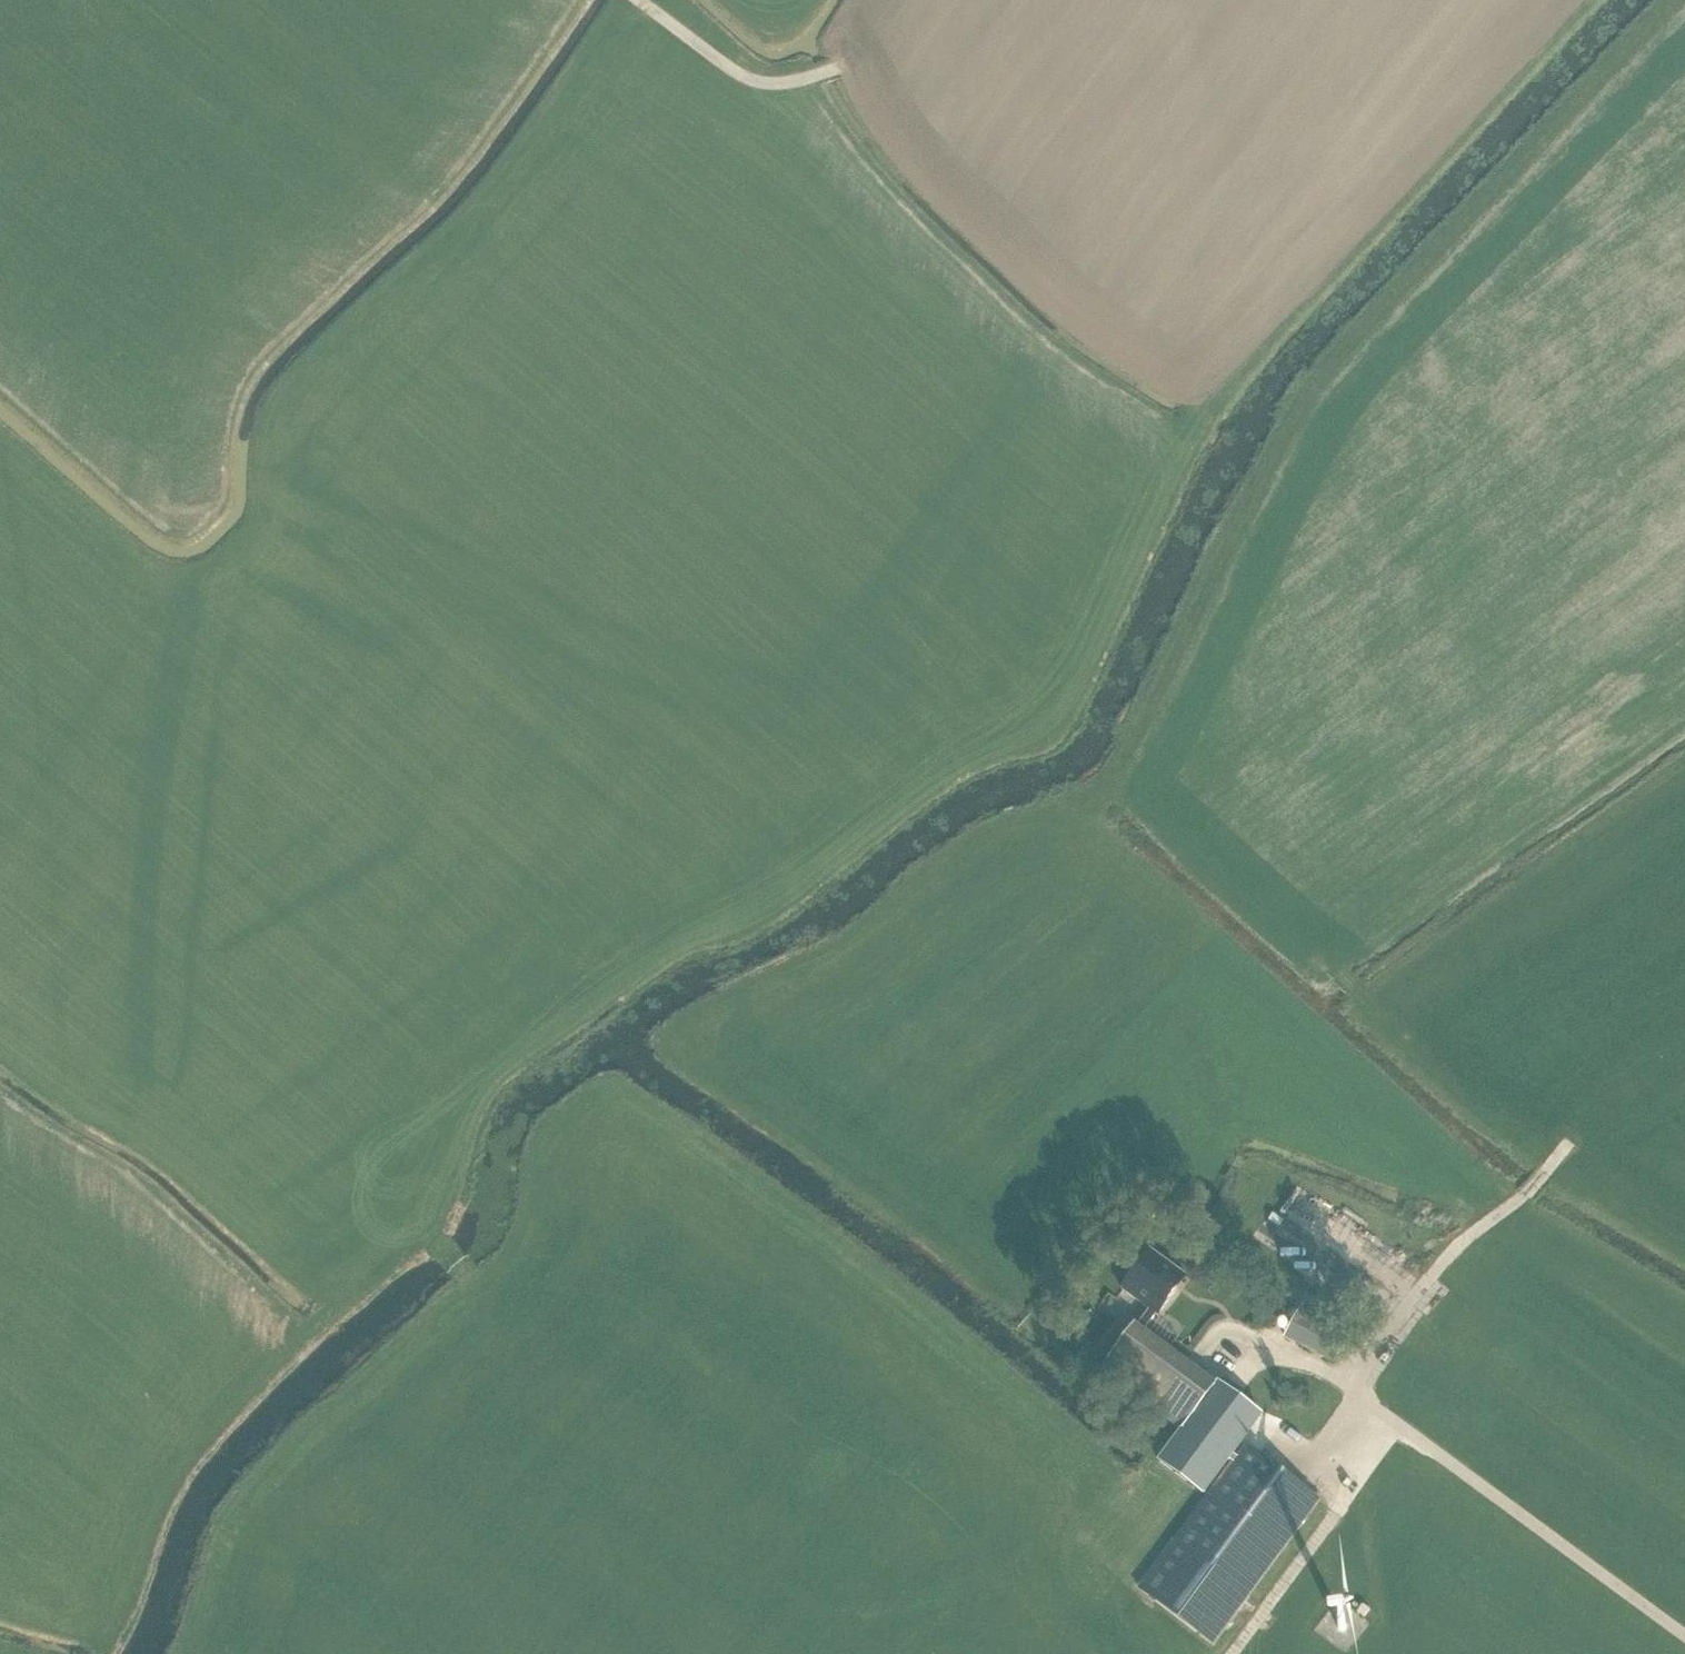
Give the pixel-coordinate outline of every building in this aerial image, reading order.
[(1261,1229),(1276,1240),(1289,1223),(1274,1211),(1261,1229)] [(1158,1315),(1177,1289),(1186,1276),(1151,1250),(1122,1289),(1149,1309),(1137,1325),(1136,1324),(1101,1371),(1182,1431),(1216,1384),(1144,1330),(1156,1314),(1158,1315)] [(1283,1338),(1333,1364),(1348,1337),(1298,1311),(1283,1338)] [(1195,1465),(1217,1482),(1237,1455),(1215,1438),(1223,1428),(1198,1410),(1182,1431),(1174,1425),(1157,1449),(1190,1473),(1195,1465)] [(1237,1455),(1217,1482),(1174,1541),(1138,1588),(1212,1644),(1248,1597),(1320,1499),(1246,1442),(1237,1455)]
